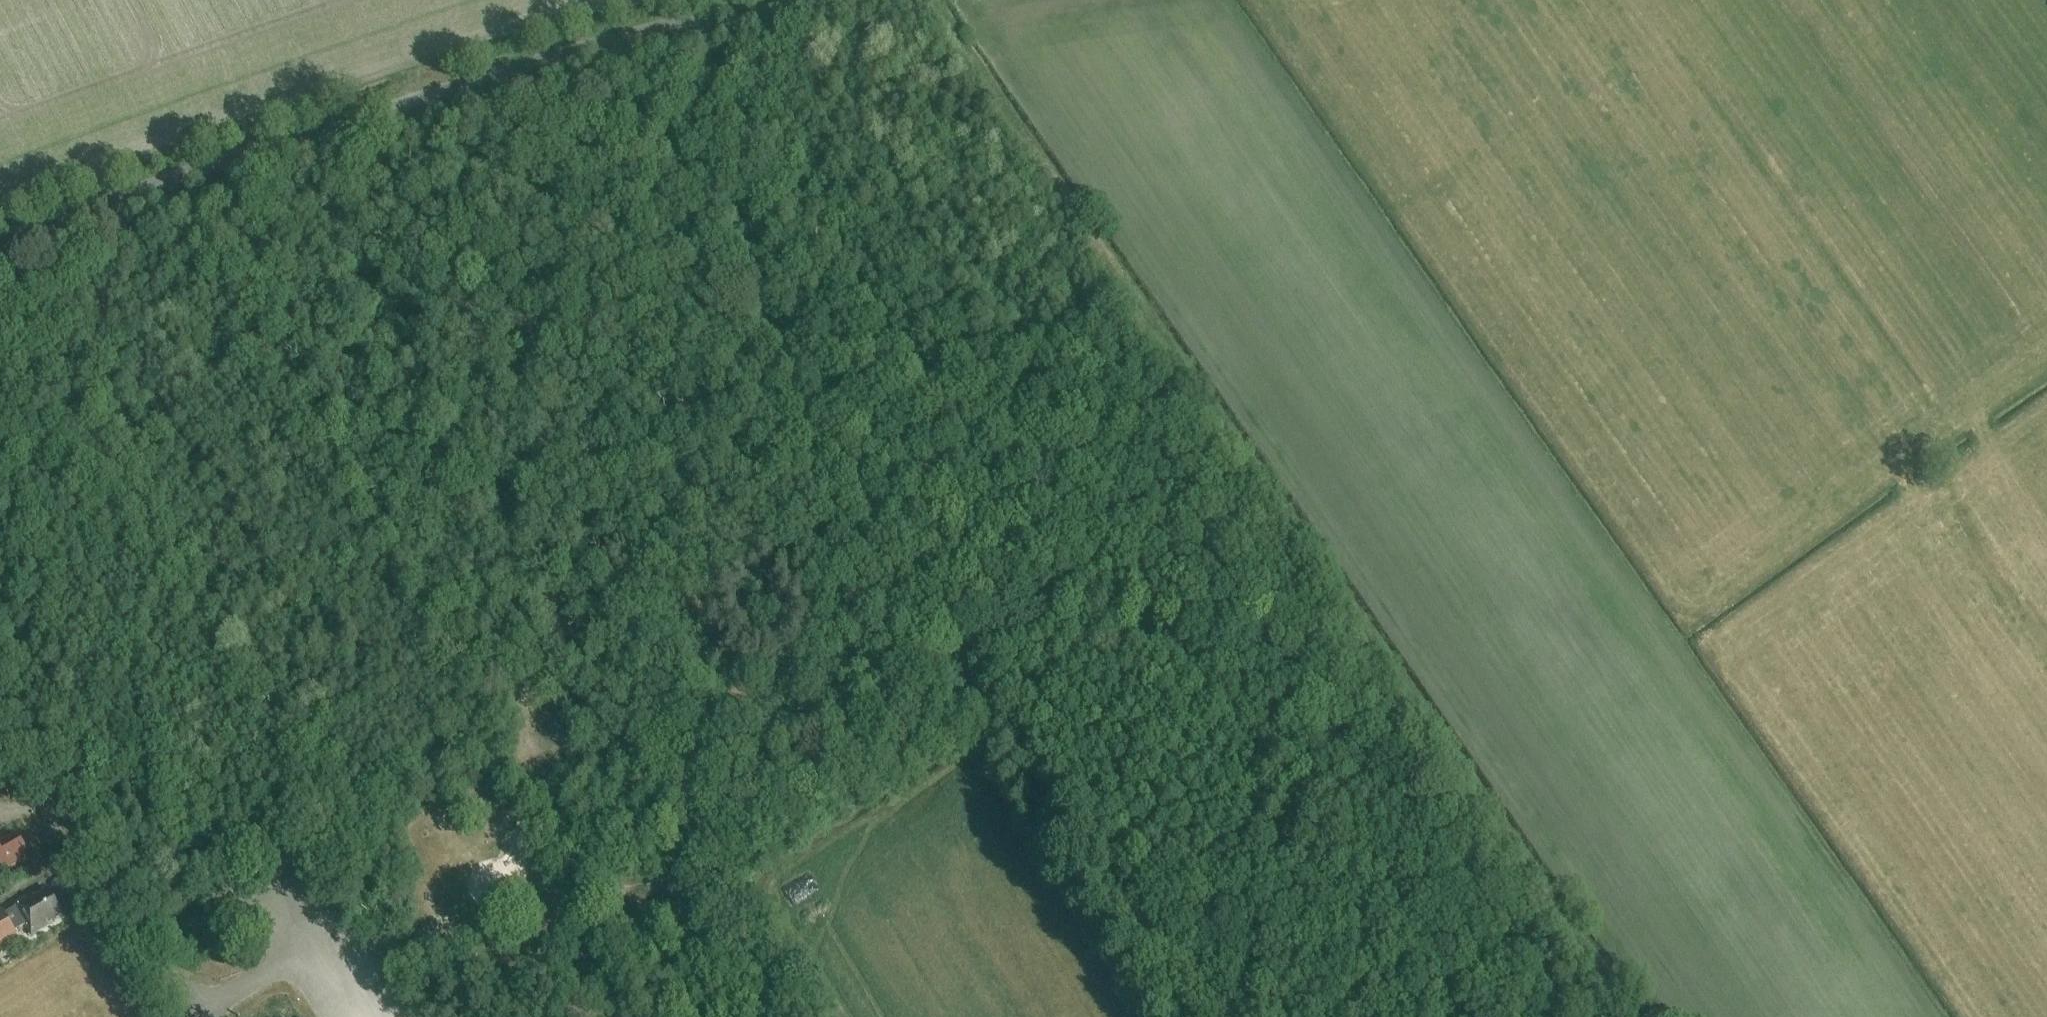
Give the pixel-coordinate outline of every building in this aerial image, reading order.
[(8,867),(10,870),(27,860),(23,853),(27,851),(17,834),(0,844),(0,872),(8,867)] [(48,889),(33,898),(32,895),(14,906),(16,908),(5,915),(3,912),(0,914),(0,944),(16,934),(15,932),(26,925),(32,936),(50,925),(48,923),(62,914),(48,889)]
